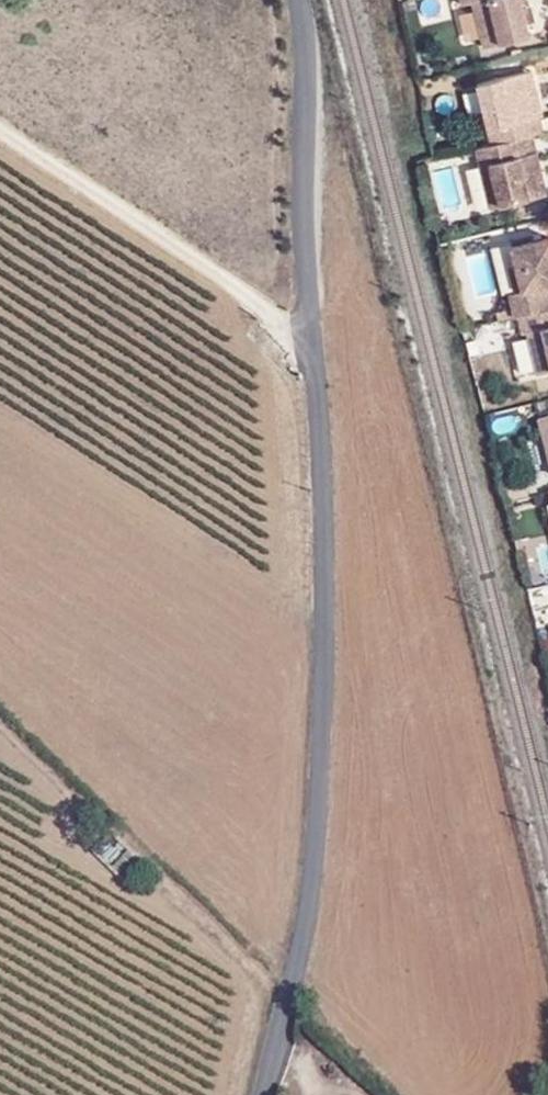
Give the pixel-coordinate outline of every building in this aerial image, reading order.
[(462,6),(473,3),(484,48),(531,36),(522,0),(461,0),(462,6)] [(543,113),(532,67),(476,81),(491,140),(533,130),(542,128),(539,114),(543,113)] [(533,130),(491,140),(475,144),(479,163),(490,160),(500,202),(547,191),(533,130)] [(500,202),(490,160),(479,163),(489,205),(500,202)] [(511,248),(516,265),(510,267),(516,292),(509,294),(514,315),(518,314),(547,308),(547,239),(511,248)] [(518,314),(523,334),(527,333),(538,376),(547,373),(547,308),(518,314)] [(119,841),(105,860),(132,880),(146,861),(119,841)]
